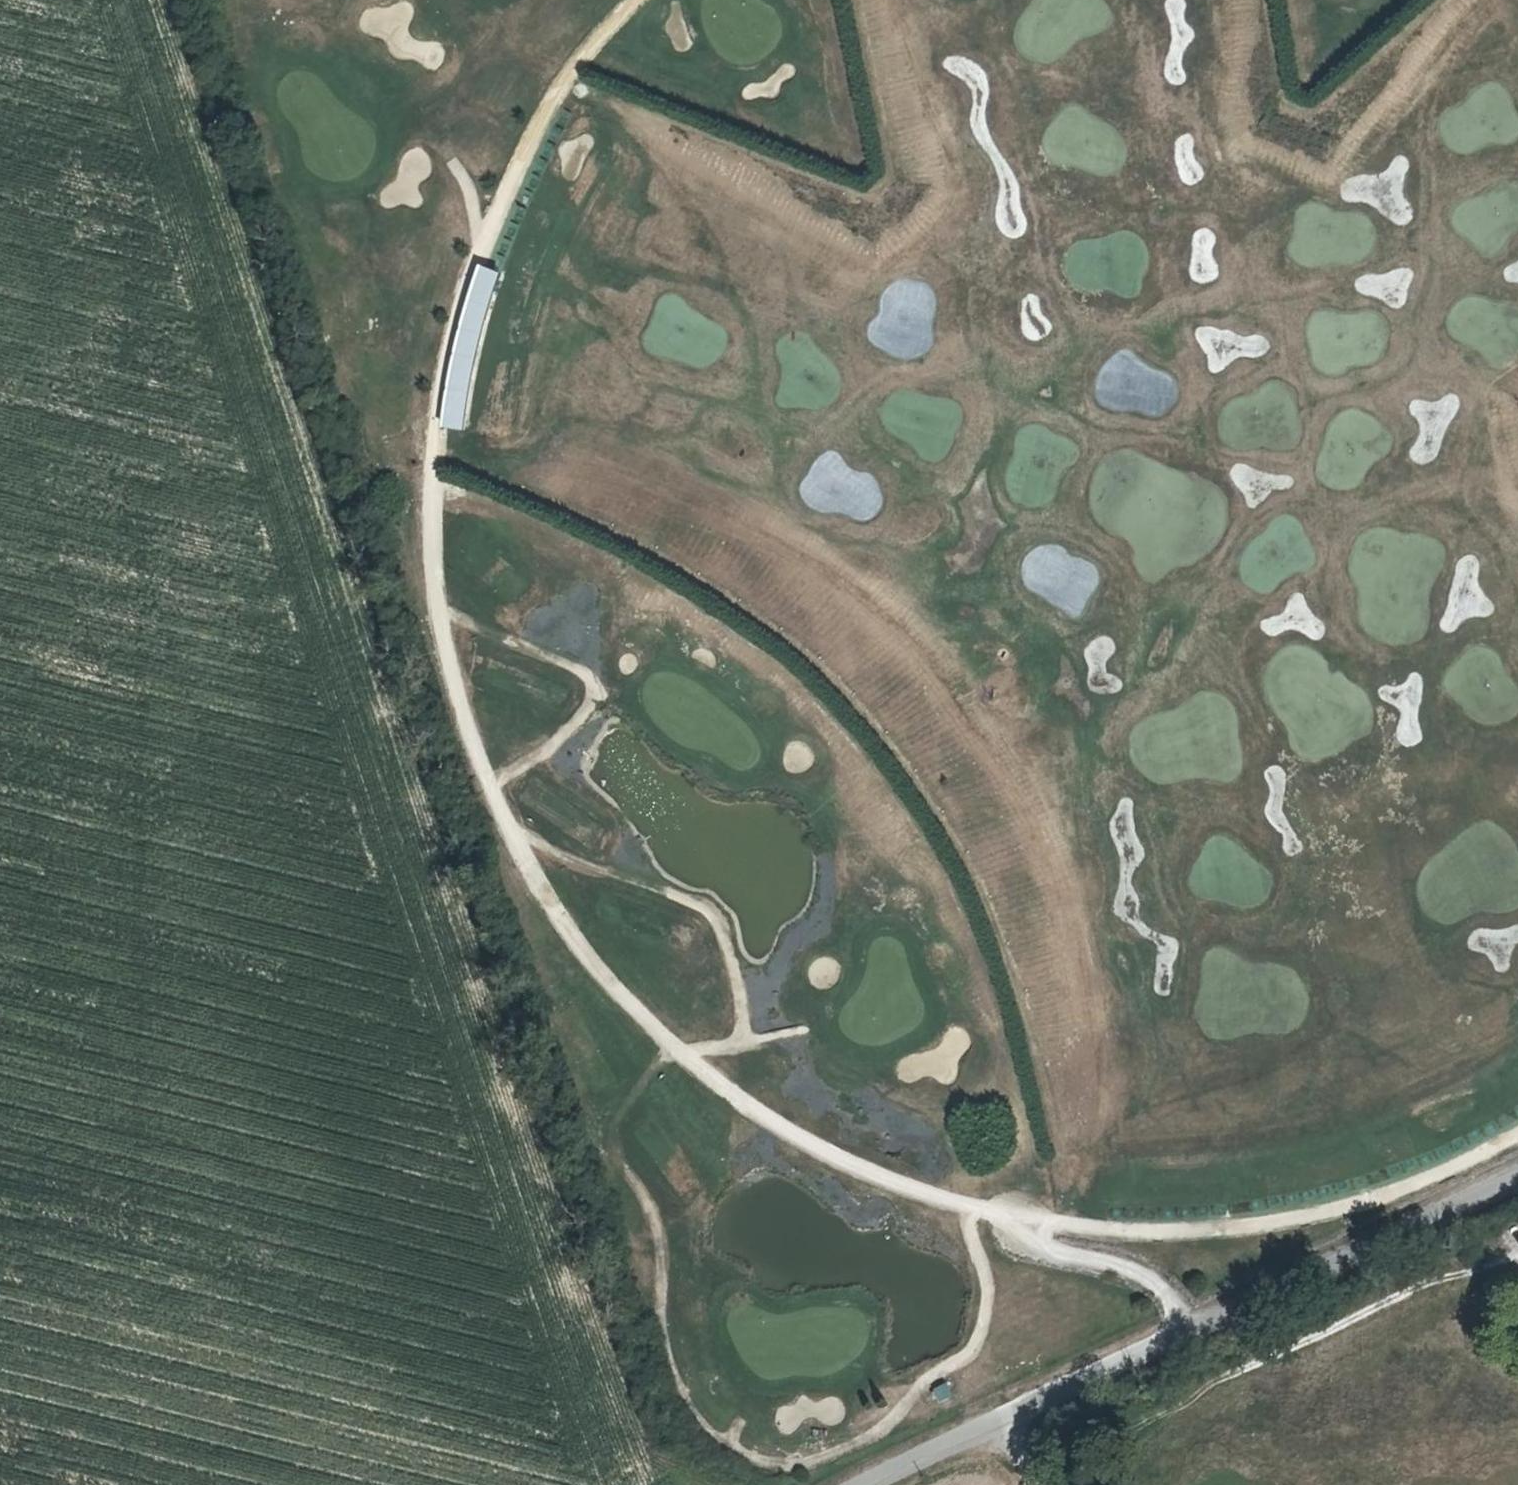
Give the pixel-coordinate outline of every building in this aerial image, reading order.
[(946,1383),(932,1389),(940,1404),(954,1398),(946,1383)]
